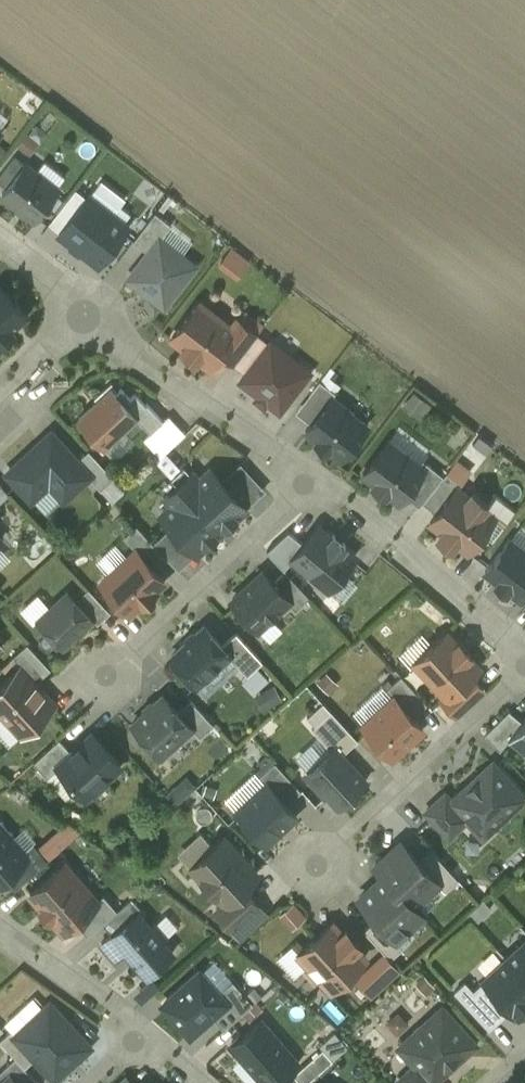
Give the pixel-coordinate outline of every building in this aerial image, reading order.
[(0,172),(0,182),(5,186),(23,163),(13,155),(0,172)] [(57,189),(23,163),(5,186),(2,191),(35,217),(57,189)] [(65,201),(77,210),(86,199),(74,190),(65,201)] [(61,232),(59,234),(98,264),(128,225),(89,195),(86,199),(77,210),(61,232)] [(77,210),(65,201),(49,222),(61,232),(77,210)] [(133,240),(148,252),(159,237),(160,238),(171,224),(155,211),(133,240)] [(148,252),(129,277),(164,304),(194,264),(160,238),(159,237),(148,252)] [(235,242),(221,263),(243,277),(256,257),(235,242)] [(16,330),(13,327),(28,314),(0,282),(0,344),(16,330)] [(231,326),(198,301),(172,336),(184,346),(183,348),(195,358),(197,355),(209,365),(219,352),(236,330),(231,326)] [(236,330),(219,352),(233,363),(257,332),(238,317),(231,326),(236,330)] [(270,339),(240,379),(279,410),(310,370),(270,339)] [(335,391),(319,379),(308,393),(324,405),(332,395),(335,391)] [(418,385),(406,399),(424,416),(437,402),(418,385)] [(111,388),(78,418),(103,445),(136,415),(111,388)] [(332,395),(324,405),(305,429),(318,439),(316,441),(327,449),(329,447),(341,457),(366,424),(348,410),(350,409),(332,395)] [(177,472),(185,465),(171,448),(191,431),(175,412),(147,436),(177,472)] [(51,432),(7,472),(31,498),(46,485),(61,501),(88,475),(89,474),(77,460),(51,432)] [(388,440),(362,472),(374,482),(373,484),(385,493),(386,491),(398,500),(404,493),(424,468),(418,464),(388,440)] [(88,475),(92,480),(105,468),(89,450),(77,460),(89,474),(88,475)] [(462,457),(454,467),(467,478),(475,469),(462,457)] [(424,468),(404,493),(419,505),(443,474),(422,458),(418,464),(424,468)] [(221,479),(246,507),(265,489),(240,461),(221,479)] [(105,468),(92,480),(101,489),(114,477),(105,468)] [(210,468),(199,479),(191,471),(165,495),(172,503),(160,514),(196,553),(246,507),(221,479),(210,468)] [(455,487),(429,521),(467,549),(492,515),(455,487)] [(153,542),(178,569),(196,553),(171,525),(153,542)] [(303,543),(291,558),(292,559),(328,589),(355,556),(344,547),(346,544),(334,534),(332,537),(318,525),(303,543)] [(284,569),(292,559),(291,558),(303,543),(288,531),(267,551),(284,569)] [(509,538),(484,570),(496,580),(495,582),(507,591),(508,589),(520,598),(524,592),(524,550),(509,538)] [(136,549),(101,581),(129,612),(140,602),(142,604),(155,592),(153,590),(164,580),(136,549)] [(309,595),(285,570),(272,582),(289,599),(287,600),(295,608),(309,595)] [(262,571),(231,600),(257,628),(287,600),(289,599),(272,582),(262,571)] [(67,589),(36,618),(61,645),(92,617),(67,589)] [(204,625),(170,656),(195,684),(228,653),(229,652),(221,644),(204,625)] [(262,660),(235,631),(221,644),(229,652),(228,653),(247,674),(262,660)] [(446,633),(415,662),(446,696),(447,697),(470,675),(479,667),(469,656),(470,655),(459,642),(457,644),(446,633)] [(50,667),(26,641),(10,657),(18,666),(19,665),(34,681),(50,667)] [(0,683),(0,709),(21,732),(53,702),(34,681),(19,665),(18,666),(0,683)] [(427,703),(401,674),(385,688),(393,696),(394,696),(412,716),(427,703)] [(484,690),(470,675),(447,697),(446,696),(441,700),(456,716),(484,690)] [(163,694),(132,722),(160,754),(191,726),(192,725),(177,709),(163,694)] [(393,696),(362,725),(391,756),(423,727),(412,716),(394,696),(393,696)] [(213,723),(190,697),(177,709),(192,725),(191,726),(200,735),(213,723)] [(500,750),(509,739),(507,738),(522,721),(509,710),(484,734),(500,750)] [(334,746),(341,754),(357,739),(331,711),(312,728),(331,748),(334,746)] [(507,738),(509,739),(524,753),(524,717),(522,721),(507,738)] [(120,762),(92,732),(71,751),(57,764),(58,765),(85,795),(120,762)] [(58,737),(33,760),(47,775),(58,765),(57,764),(71,751),(58,737)] [(331,748),(307,771),(317,782),(314,785),(325,797),(328,794),(339,806),(366,781),(341,754),(334,746),(331,748)] [(301,789),(274,760),(259,774),(265,782),(267,781),(286,802),(301,789)] [(451,798),(450,800),(466,818),(483,835),(493,825),(498,824),(506,817),(508,812),(524,796),(492,761),(451,798)] [(265,782),(236,809),(265,841),(296,813),(286,802),(267,781),(265,782)] [(451,798),(445,792),(426,810),(448,835),(466,818),(450,800),(451,798)] [(4,875),(24,858),(27,856),(25,854),(10,837),(14,834),(1,818),(0,819),(0,879),(4,875)] [(252,871),(217,834),(188,862),(223,898),(252,871)] [(419,860),(401,841),(375,865),(383,874),(384,874),(412,904),(413,904),(437,882),(437,881),(419,860)] [(33,846),(25,854),(27,856),(24,858),(34,870),(35,871),(46,861),(33,846)] [(458,877),(431,848),(419,860),(437,881),(437,882),(444,890),(458,877)] [(15,887),(34,870),(24,858),(4,875),(15,887)] [(73,862),(34,896),(64,931),(103,896),(73,862)] [(412,904),(384,874),(383,874),(359,897),(376,916),(395,937),(396,936),(421,913),(413,904),(412,904)] [(141,905),(111,932),(148,972),(177,946),(141,905)] [(395,937),(376,916),(363,928),(385,952),(390,957),(404,944),(396,936),(395,937)] [(341,933),(331,922),(299,951),(310,963),(307,966),(317,978),(320,975),(332,986),(363,957),(353,946),(358,942),(346,929),(341,933)] [(506,957),(524,977),(524,939),(506,957)] [(385,952),(357,978),(372,994),(400,968),(390,957),(385,952)] [(484,978),(493,988),(510,1006),(515,1011),(524,1001),(524,977),(506,957),(484,978)] [(198,967),(161,1001),(190,1032),(226,998),(198,967)] [(432,983),(424,974),(417,980),(425,989),(432,983)] [(510,1006),(493,988),(484,978),(473,988),(465,979),(454,989),(488,1027),(510,1006)] [(15,1034),(14,1035),(35,1057),(55,1078),(90,1045),(67,1021),(64,1024),(45,1005),(15,1034)] [(442,1006),(425,1021),(419,1022),(412,1029),(410,1034),(399,1044),(415,1062),(432,1080),(434,1078),(474,1041),(442,1006)] [(259,1018),(242,1034),(239,1034),(231,1040),(231,1047),(237,1054),(241,1055),(266,1082),(274,1082),(298,1062),(259,1018)] [(35,1057),(14,1035),(15,1034),(10,1029),(0,1038),(0,1039),(15,1055),(25,1066),(35,1057)] [(293,1073),(302,1082),(304,1082),(308,1079),(332,1058),(322,1047),(293,1073)] [(15,1055),(2,1067),(0,1069),(0,1077),(2,1079),(9,1073),(18,1082),(40,1082),(25,1066),(15,1055)] [(415,1062),(398,1078),(402,1082),(439,1082),(434,1078),(432,1080),(415,1062)] [(0,1081),(0,1082),(18,1082),(9,1073),(2,1079),(0,1081)]
